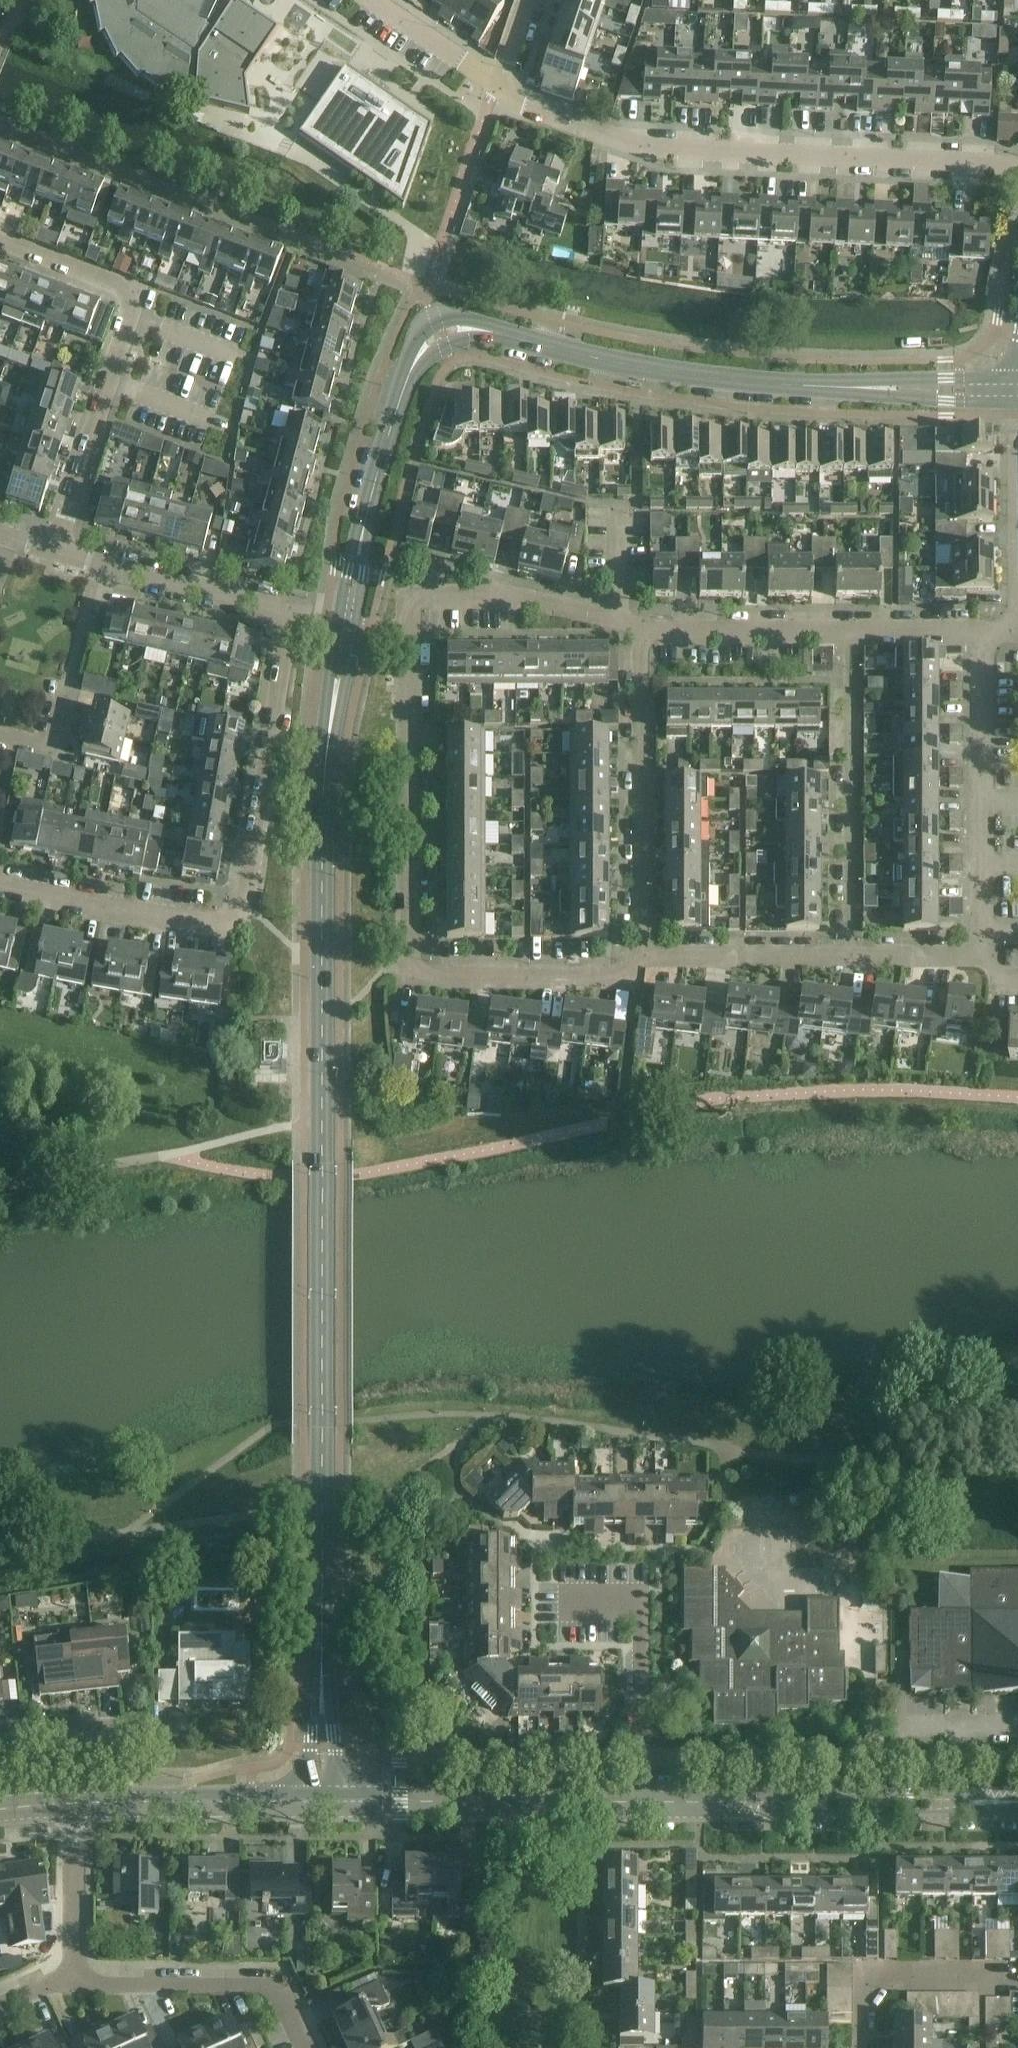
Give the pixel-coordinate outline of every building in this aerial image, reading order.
[(199,39),(205,26),(218,0),(90,0),(90,7),(94,6),(99,35),(103,33),(116,60),(119,57),(139,79),(141,76),(166,93),(167,89),(194,98),(195,98),(196,98),(199,39)] [(432,2),(443,9),(438,16),(444,20),(458,0),(433,0),(432,2)] [(444,20),(450,24),(455,17),(466,25),(482,0),(458,0),(444,20)] [(466,25),(476,32),(472,39),(479,43),(504,6),(495,0),(482,0),(466,25)] [(579,0),(566,0),(560,16),(597,29),(603,8),(579,0)] [(603,8),(606,0),(579,0),(603,8)] [(652,9),(669,10),(669,0),(652,0),(652,9)] [(194,98),(194,102),(195,102),(249,115),(245,80),(244,69),(251,59),(257,62),(278,31),(234,1),(214,32),(205,26),(199,39),(196,98),(195,98),(194,98)] [(733,2),(733,11),(746,12),(747,3),(733,2)] [(777,14),(777,5),(765,4),(764,13),(777,14)] [(777,5),(777,14),(790,14),(790,5),(777,5)] [(820,16),(820,7),(808,6),(807,15),(820,16)] [(628,16),(637,19),(640,10),(631,7),(628,16)] [(820,7),(820,16),(833,16),(833,7),(820,7)] [(863,18),(864,9),(851,8),(851,17),(863,18)] [(864,9),(863,18),(876,18),(877,9),(864,9)] [(906,20),(907,11),(894,10),(894,19),(906,20)] [(907,11),(906,20),(919,20),(920,11),(907,11)] [(949,22),(950,13),(937,12),(937,21),(949,22)] [(950,13),(949,22),(962,22),(963,13),(950,13)] [(981,14),(980,23),(994,24),(994,15),(981,14)] [(597,29),(560,16),(554,37),(590,49),(597,29)] [(625,24),(635,28),(637,19),(628,16),(625,24)] [(802,20),(793,20),(793,29),(798,29),(802,26),(802,20)] [(849,22),(848,33),(856,34),(857,23),(849,22)] [(944,40),(945,26),(935,26),(935,40),(944,40)] [(984,28),(984,40),(995,40),(996,28),(984,28)] [(998,44),(1008,44),(1009,32),(999,31),(998,44)] [(590,49),(554,37),(547,57),(583,70),(590,49)] [(1008,44),(998,44),(998,55),(1008,56),(1008,44)] [(614,57),(624,60),(627,51),(617,48),(614,57)] [(760,62),(758,107),(775,108),(776,97),(787,98),(789,61),(790,49),(772,48),(771,60),(771,63),(762,62),(760,62)] [(748,49),(747,59),(732,58),(730,95),(742,95),(741,106),(758,107),(760,62),(762,62),(762,49),(748,49)] [(818,65),(816,110),(833,111),(833,100),(845,100),(847,64),(847,54),(832,53),(829,56),(829,66),(818,65)] [(643,100),(643,101),(660,102),(661,91),(672,92),(674,56),(656,55),(656,57),(645,57),(644,75),(625,74),(617,99),(643,100)] [(701,104),(703,59),(692,59),(692,56),(674,56),(672,92),(684,93),(684,103),(701,104)] [(905,56),(905,67),(904,67),(902,103),(914,104),(914,114),(931,115),(933,70),(923,70),(923,57),(905,56)] [(583,70),(547,57),(540,78),(544,80),(540,91),(572,102),(583,70)] [(611,65),(621,69),(624,60),(614,57),(611,65)] [(703,59),(701,104),(718,105),(718,94),(730,95),(732,58),(714,58),(714,60),(703,59)] [(933,70),(931,115),(947,116),(948,105),(960,106),(962,69),(962,59),(947,58),(944,61),(944,71),(933,70)] [(816,110),(818,65),(807,65),(807,62),(789,61),(787,98),(799,98),(799,109),(816,110)] [(873,112),(875,68),(864,67),(864,65),(847,64),(845,100),(857,101),(856,112),(873,112)] [(902,103),(904,67),(886,66),(886,68),(875,68),(873,112),(890,113),(890,102),(902,103)] [(344,67),(300,135),(403,206),(430,126),(413,114),(412,117),(395,105),(397,103),(344,67)] [(962,69),(960,106),(972,106),(971,117),(989,118),(991,73),(979,73),(980,70),(962,69)] [(997,138),(997,142),(1009,143),(1010,116),(998,116),(998,117),(997,138)] [(1009,143),(1017,143),(1017,117),(1011,116),(1010,116),(1009,143)] [(23,151),(17,149),(16,152),(1,147),(0,151),(0,184),(9,187),(23,151)] [(529,191),(538,163),(531,161),(533,156),(516,150),(510,166),(501,163),(498,173),(507,176),(505,183),(529,191)] [(25,206),(42,162),(27,157),(29,153),(23,151),(9,187),(23,192),(19,204),(25,206)] [(538,163),(529,191),(553,199),(556,192),(565,195),(568,186),(559,183),(564,167),(547,161),(546,165),(538,163)] [(50,202),(63,167),(58,164),(56,168),(42,162),(25,206),(31,208),(36,197),(50,202)] [(66,221),(82,178),(68,172),(69,169),(63,167),(50,202),(64,208),(59,219),(66,221)] [(82,178),(66,221),(72,224),(76,212),(91,218),(104,182),(98,180),(97,183),(82,178)] [(520,219),(529,191),(505,183),(502,190),(493,187),(490,196),(499,199),(494,216),(511,221),(512,217),(520,219)] [(606,183),(604,223),(603,227),(642,229),(644,193),(624,192),(624,184),(606,183)] [(123,243),(140,199),(125,194),(126,190),(120,188),(107,224),(121,230),(117,241),(123,243)] [(584,190),(580,200),(591,204),(595,194),(584,190)] [(568,212),(560,209),(551,206),(553,199),(529,191),(520,219),(527,222),(526,226),(560,238),(568,212)] [(642,229),(641,237),(680,239),(682,203),(681,203),(662,202),(662,194),(644,193),(642,229)] [(719,241),(720,205),(700,204),(700,196),(682,195),(681,203),(682,203),(680,239),(719,241)] [(759,207),(758,206),(738,206),(739,198),(720,197),(720,205),(719,241),(757,242),(759,207)] [(797,208),(796,208),(777,207),(777,199),(759,198),(758,206),(759,207),(757,242),(795,244),(797,208)] [(148,240),(161,204),(156,201),(154,205),(140,199),(123,243),(129,245),(134,234),(148,240)] [(835,210),(815,209),(815,201),(797,200),(796,208),(797,208),(795,244),(834,246),(835,210)] [(874,212),(873,212),(853,211),(854,203),(835,202),(835,210),(834,246),(872,248),(874,212)] [(164,258),(180,215),(166,209),(167,206),(161,204),(148,240),(162,245),(157,256),(164,258)] [(912,214),(911,214),(894,213),(894,205),(873,204),(873,212),(874,212),(872,248),(910,250),(912,214)] [(910,250),(948,251),(949,251),(950,216),(930,214),(930,207),(912,206),(911,214),(912,214),(910,250)] [(188,255),(202,219),(196,217),(195,220),(180,215),(164,258),(170,261),(174,250),(188,255)] [(950,216),(949,251),(948,251),(948,259),(987,261),(989,225),(968,224),(968,216),(950,216)] [(204,274),(220,230),(206,224),(207,221),(202,219),(188,255),(202,260),(198,271),(204,274)] [(465,222),(461,236),(473,239),(477,225),(465,222)] [(228,270),(242,234),(236,232),(235,235),(220,230),(204,274),(210,276),(214,265),(228,270)] [(602,257),(603,231),(589,230),(588,256),(602,257)] [(244,289),(261,245),(246,240),(248,236),(242,234),(228,270),(242,275),(238,287),(244,289)] [(261,245),(244,289),(251,291),(255,280),(269,286),(283,250),(277,247),(275,251),(261,245)] [(89,247),(85,259),(99,264),(103,252),(89,247)] [(118,256),(113,270),(127,275),(132,261),(118,256)] [(305,260),(296,257),(291,270),(299,274),(305,260)] [(795,266),(795,275),(812,276),(813,267),(795,266)] [(911,266),(911,282),(921,282),(922,266),(911,266)] [(4,308),(5,308),(19,270),(12,268),(10,272),(0,268),(0,306),(4,308)] [(309,289),(308,295),(357,308),(362,287),(352,285),(354,277),(330,268),(327,278),(325,278),(321,292),(309,289)] [(642,269),(641,278),(653,280),(655,272),(642,269)] [(1,317),(21,324),(38,283),(23,277),(25,273),(19,270),(5,308),(4,308),(1,317)] [(288,277),(285,288),(297,291),(299,280),(288,277)] [(177,282),(166,278),(162,289),(163,289),(173,293),(177,282)] [(726,279),(718,279),(718,289),(729,289),(729,283),(726,279)] [(47,320),(60,286),(53,283),(51,288),(38,283),(21,324),(42,332),(45,323),(47,320)] [(766,283),(758,283),(758,293),(769,293),(769,286),(766,283)] [(177,285),(174,293),(185,298),(188,289),(177,285)] [(65,331),(77,298),(63,292),(65,288),(60,286),(47,320),(45,323),(65,331)] [(956,287),(949,287),(949,298),(962,298),(962,293),(956,287)] [(279,293),(275,308),(284,311),(288,295),(279,293)] [(357,308),(308,295),(306,302),(318,305),(314,319),(351,329),(357,308)] [(207,296),(204,305),(214,309),(218,300),(207,296)] [(98,305),(100,301),(93,298),(91,303),(77,298),(65,331),(101,344),(113,311),(98,305)] [(219,298),(216,307),(226,311),(228,307),(225,301),(219,298)] [(351,329),(314,319),(310,334),(298,331),(297,337),(346,350),(351,329)] [(268,322),(266,329),(278,332),(280,326),(268,322)] [(346,350),(297,337),(295,344),(307,347),(303,361),(340,371),(346,350)] [(262,339),(259,349),(271,352),(274,342),(262,339)] [(21,355),(17,365),(26,368),(26,367),(29,358),(21,355)] [(33,359),(29,369),(38,372),(42,362),(33,359)] [(256,359),(253,370),(267,374),(270,363),(256,359)] [(53,361),(48,375),(57,378),(62,364),(53,361)] [(340,371),(303,361),(299,376),(287,373),(286,379),(335,392),(340,371)] [(39,397),(72,408),(77,394),(81,396),(84,388),(46,376),(39,397)] [(335,392),(286,379),(284,385),(296,388),(292,404),(329,414),(335,392)] [(246,398),(258,402),(260,392),(248,389),(246,398)] [(460,436),(461,434),(479,434),(479,401),(471,401),(471,396),(454,396),(454,407),(447,404),(448,401),(447,401),(432,444),(433,445),(434,442),(443,445),(444,445),(445,445),(448,445),(449,445),(451,445),(453,444),(455,443),(457,441),(458,440),(458,439),(460,437),(460,436)] [(503,434),(503,396),(487,396),(487,401),(479,401),(479,434),(503,434)] [(503,396),(503,434),(526,433),(527,434),(527,411),(528,411),(528,401),(520,401),(520,396),(503,396)] [(72,408),(39,397),(32,418),(70,430),(73,422),(68,421),(72,408)] [(246,398),(243,410),(256,413),(259,402),(258,402),(246,398)] [(551,443),(551,406),(535,406),(535,411),(528,411),(527,411),(527,434),(526,433),(526,443),(551,443)] [(551,406),(551,443),(558,443),(558,446),(567,453),(574,453),(574,443),(575,443),(575,421),(576,421),(576,411),(567,411),(567,406),(551,406)] [(599,461),(599,416),(583,416),(583,421),(576,421),(575,421),(575,443),(574,443),(574,453),(574,461),(599,461)] [(599,416),(599,461),(599,453),(624,453),(624,421),(616,421),(616,416),(599,416)] [(271,435),(316,447),(320,431),(324,432),(325,427),(288,417),(284,432),(273,429),(271,435)] [(70,430),(32,418),(25,439),(60,450),(64,436),(68,437),(70,430)] [(675,462),(675,424),(658,424),(658,429),(650,429),(650,462),(675,462)] [(675,424),(675,462),(675,472),(699,472),(699,467),(698,467),(698,462),(699,462),(699,435),(700,435),(700,429),(691,429),(691,424),(675,424)] [(114,425),(109,439),(138,450),(139,449),(143,436),(114,425)] [(698,462),(698,467),(699,467),(699,472),(699,477),(723,477),(722,430),(707,430),(707,435),(700,435),(699,435),(699,462),(698,462)] [(747,441),(748,441),(748,435),(739,435),(739,430),(722,430),(723,477),(747,477),(747,473),(746,473),(746,467),(748,467),(747,441)] [(935,467),(962,467),(962,454),(992,454),(992,432),(935,432),(935,467)] [(139,449),(138,450),(155,454),(159,440),(144,435),(143,436),(139,449)] [(316,447),(271,435),(269,442),(281,445),(277,459),(314,469),(316,463),(312,462),(316,447)] [(771,473),(771,436),(755,436),(755,441),(748,441),(747,441),(748,467),(746,467),(746,473),(747,473),(771,473)] [(795,473),(795,441),(788,441),(788,436),(771,436),(771,473),(795,473)] [(819,473),(819,436),(803,436),(803,441),(795,441),(795,473),(819,473)] [(843,473),(843,441),(835,441),(835,436),(819,436),(819,473),(843,473)] [(867,473),(867,436),(851,436),(851,441),(843,441),(843,473),(867,473)] [(892,481),(892,441),(883,441),(883,436),(867,436),(867,473),(868,473),(868,481),(892,481)] [(60,450),(25,439),(19,459),(57,471),(60,464),(56,462),(60,450)] [(167,443),(162,456),(174,461),(179,448),(167,443)] [(236,451),(235,463),(246,464),(247,452),(236,451)] [(189,452),(185,462),(199,467),(202,457),(189,452)] [(918,454),(902,454),(902,456),(902,465),(902,466),(918,466),(918,454)] [(57,471),(19,459),(12,480),(46,491),(51,476),(55,477),(57,471)] [(314,469),(277,459),(273,474),(262,471),(260,477),(305,489),(309,474),(313,475),(314,469)] [(477,475),(479,466),(466,463),(464,472),(477,475)] [(225,481),(229,468),(216,464),(213,477),(225,481)] [(479,466),(477,475),(490,478),(492,469),(479,466)] [(952,501),(992,501),(992,478),(962,478),(962,467),(935,467),(935,479),(952,479),(952,501)] [(525,486),(527,477),(514,474),(512,483),(525,486)] [(305,489),(260,477),(258,483),(270,487),(266,501),(303,511),(305,505),(301,504),(305,489)] [(527,477),(525,486),(538,489),(540,480),(527,477)] [(117,531),(130,483),(117,479),(115,480),(111,483),(109,491),(105,490),(96,525),(117,531)] [(46,491),(12,480),(6,500),(40,511),(46,491)] [(233,480),(232,492),(242,493),(243,481),(233,480)] [(130,483),(117,531),(131,534),(130,539),(138,541),(148,502),(151,489),(130,483)] [(573,496),(575,488),(562,485),(560,494),(573,496)] [(586,499),(588,491),(575,488),(573,496),(586,499)] [(148,502),(138,541),(144,543),(146,538),(159,542),(168,507),(172,495),(151,489),(148,502)] [(617,489),(617,497),(630,498),(630,489),(617,489)] [(446,523),(452,496),(440,494),(437,510),(415,505),(406,544),(428,549),(435,520),(446,523)] [(452,496),(446,523),(458,525),(451,554),(473,559),(482,520),(483,513),(463,508),(465,499),(452,496)] [(509,502),(507,508),(519,511),(521,501),(514,499),(509,502)] [(303,511),(266,501),(262,515),(251,512),(249,519),(294,531),(298,516),(302,517),(303,511)] [(650,501),(650,510),(663,509),(663,501),(650,501)] [(699,510),(699,501),(686,501),(686,510),(699,510)] [(699,501),(699,510),(712,510),(712,501),(699,501)] [(747,510),(747,501),(734,501),(734,510),(747,510)] [(747,501),(747,510),(760,510),(760,501),(747,501)] [(952,501),(935,501),(935,523),(935,535),(961,535),(961,523),(966,523),(992,523),(992,501),(952,501)] [(230,513),(238,515),(241,507),(232,505),(230,513)] [(180,552),(190,513),(168,507),(159,542),(173,546),(172,550),(180,552)] [(795,515),(795,507),(782,507),(782,516),(795,515)] [(795,507),(795,515),(808,515),(808,507),(795,507)] [(843,516),(843,507),(830,507),(830,516),(843,516)] [(843,507),(843,516),(857,515),(856,507),(843,507)] [(879,507),(879,515),(892,515),(892,507),(879,507)] [(519,512),(507,509),(503,525),(482,520),(473,559),(495,564),(501,535),(513,538),(519,512)] [(539,575),(548,536),(527,531),(531,514),(519,512),(513,538),(524,541),(518,570),(539,575)] [(190,513),(180,552),(185,554),(186,549),(202,554),(211,519),(190,513)] [(215,518),(212,530),(220,532),(223,520),(215,518)] [(255,543),(292,553),(294,547),(290,546),(294,531),(249,519),(247,525),(259,528),(255,543)] [(224,522),(222,533),(232,536),(235,524),(224,522)] [(551,526),(548,536),(539,575),(561,580),(568,550),(580,553),(585,527),(573,524),(572,531),(551,526)] [(936,569),(952,569),(992,569),(992,547),(961,547),(961,535),(935,535),(935,547),(936,569)] [(755,567),(755,540),(744,540),(744,557),(721,557),(721,597),(744,597),(744,567),(755,567)] [(790,546),(768,546),(768,540),(755,540),(755,567),(767,567),(767,597),(790,597),(790,557),(790,546)] [(824,567),(824,540),(811,540),(811,557),(790,557),(790,597),(812,597),(812,567),(824,567)] [(858,597),(858,557),(836,557),(836,540),(824,540),(824,567),(836,567),(836,597),(858,597)] [(892,568),(892,540),(880,541),(880,557),(858,557),(858,597),(880,597),(880,568),(892,568)] [(292,553),(255,543),(250,541),(246,556),(240,554),(238,561),(283,573),(287,557),(291,558),(292,553)] [(687,567),(687,541),(675,541),(675,557),(653,557),(652,597),(675,597),(675,567),(687,567)] [(687,541),(687,567),(699,567),(699,597),(721,597),(721,557),(700,557),(700,541),(687,541)] [(936,569),(935,591),(935,603),(962,603),(961,591),(966,591),(992,591),(992,569),(952,569),(936,569)] [(270,571),(268,581),(279,584),(281,574),(270,571)] [(124,646),(132,611),(111,606),(103,641),(124,646)] [(146,651),(154,615),(139,612),(140,607),(133,606),(132,611),(124,646),(146,651)] [(167,656),(176,616),(169,614),(168,618),(154,615),(146,651),(167,656)] [(187,661),(195,625),(183,622),(184,618),(176,616),(167,656),(187,661)] [(195,625),(187,661),(209,666),(218,626),(211,624),(210,629),(195,625)] [(229,671),(237,636),(224,633),(225,628),(218,626),(209,666),(205,677),(227,683),(229,671)] [(229,671),(227,683),(229,683),(241,686),(245,685),(247,682),(248,679),(249,675),(252,676),(260,641),(237,636),(229,671)] [(470,686),(470,648),(447,648),(447,686),(470,686)] [(493,686),(493,648),(470,648),(470,686),(493,686)] [(516,686),(516,648),(493,648),(493,686),(516,686)] [(516,648),(516,686),(538,686),(538,648),(516,648)] [(561,686),(561,648),(538,648),(538,686),(561,686)] [(584,686),(584,649),(561,648),(561,686),(584,686)] [(584,649),(584,686),(607,686),(607,649),(584,649)] [(936,649),(896,649),(896,671),(904,671),(936,671),(936,661),(945,661),(945,658),(962,658),(962,649),(936,649)] [(936,671),(904,671),(903,693),(936,693),(936,671)] [(85,676),(82,690),(113,697),(116,683),(85,676)] [(874,680),(864,680),(864,693),(874,693),(874,680)] [(962,684),(949,684),(949,693),(962,693),(962,684)] [(125,692),(123,699),(132,702),(134,694),(125,692)] [(936,693),(903,693),(903,715),(936,715),(936,693)] [(962,693),(949,693),(949,702),(962,702),(962,693)] [(146,697),(144,705),(153,707),(154,698),(146,697)] [(688,740),(688,730),(689,697),(666,697),(666,739),(688,740)] [(710,730),(710,697),(689,697),(688,730),(710,730)] [(732,730),(732,697),(710,697),(710,730),(732,730)] [(753,730),(753,697),(732,697),(732,730),(753,730)] [(775,730),(775,697),(753,697),(753,730),(775,730)] [(796,730),(796,697),(775,697),(775,730),(796,730)] [(819,697),(796,697),(796,730),(796,736),(819,736),(819,730),(819,697)] [(165,708),(167,701),(157,699),(155,706),(165,708)] [(198,708),(196,717),(208,719),(211,706),(199,703),(198,703),(198,707),(198,708)] [(873,705),(864,705),(864,713),(873,713),(873,705)] [(138,706),(135,718),(157,723),(160,711),(138,706)] [(190,706),(189,715),(196,717),(197,708),(197,707),(190,706)] [(124,741),(130,717),(92,708),(89,723),(84,722),(82,731),(124,741)] [(221,724),(229,725),(231,714),(223,713),(221,724)] [(461,713),(461,726),(470,726),(470,713),(461,713)] [(493,726),(493,713),(484,713),(484,726),(493,726)] [(493,713),(493,726),(502,726),(502,713),(493,713)] [(530,713),(530,726),(539,726),(538,713),(530,713)] [(538,713),(539,726),(547,726),(547,713),(538,713)] [(576,713),(576,726),(584,726),(584,713),(576,713)] [(584,713),(584,726),(593,726),(593,713),(584,713)] [(602,713),(602,726),(619,727),(618,713),(602,713)] [(903,736),(936,736),(936,715),(903,715),(903,736)] [(247,744),(242,743),(245,728),(229,725),(221,724),(210,721),(196,719),(192,741),(206,744),(246,751),(247,744)] [(159,727),(158,734),(170,736),(171,729),(159,727)] [(949,736),(962,736),(962,727),(949,727),(949,736)] [(124,741),(82,731),(79,741),(85,742),(81,757),(119,765),(124,741)] [(484,732),(447,732),(447,756),(484,756),(484,732)] [(530,732),(530,741),(543,741),(543,732),(530,732)] [(608,732),(570,732),(570,756),(608,756),(608,732)] [(158,735),(154,749),(164,751),(167,737),(158,735)] [(936,736),(903,736),(903,758),(936,758),(936,736)] [(949,745),(962,745),(962,736),(949,736),(949,745)] [(246,751),(206,744),(202,765),(237,771),(240,757),(245,757),(246,751)] [(511,756),(524,755),(524,747),(511,747),(511,756)] [(17,754),(15,763),(24,765),(26,756),(17,754)] [(511,764),(524,764),(524,755),(511,756),(511,764)] [(447,778),(484,778),(484,756),(447,756),(447,778)] [(608,756),(570,756),(570,778),(608,778),(608,756)] [(936,758),(903,758),(894,758),(894,779),(936,780),(936,758)] [(44,761),(42,770),(50,772),(53,763),(52,763),(44,761)] [(699,761),(699,772),(710,772),(710,762),(699,761)] [(678,762),(678,772),(689,772),(688,762),(678,762)] [(710,762),(710,772),(720,772),(720,762),(710,762)] [(743,762),(743,772),(753,772),(753,762),(743,762)] [(753,762),(753,772),(764,773),(764,762),(753,762)] [(786,762),(786,772),(796,772),(796,762),(786,762)] [(796,762),(796,772),(807,773),(807,762),(796,762)] [(237,771),(202,765),(198,786),(237,793),(239,786),(234,785),(237,771)] [(147,772),(124,767),(122,778),(144,783),(147,772)] [(150,767),(148,776),(161,778),(163,769),(150,767)] [(530,778),(543,778),(543,769),(530,769),(530,778)] [(949,780),(962,780),(962,771),(949,771),(949,780)] [(94,777),(93,781),(95,784),(99,785),(102,783),(103,779),(101,776),(97,775),(94,777)] [(447,801),(484,801),(484,778),(447,778),(447,801)] [(543,778),(530,778),(530,787),(543,787),(543,778)] [(608,778),(570,778),(570,801),(608,801),(608,778)] [(746,778),(746,789),(757,789),(757,779),(746,778)] [(707,779),(666,779),(666,801),(699,801),(707,801),(707,779)] [(819,779),(786,779),(786,801),(819,801),(819,779)] [(903,801),(936,801),(936,780),(894,779),(894,800),(903,800),(903,801)] [(125,780),(123,789),(134,792),(136,783),(125,780)] [(949,788),(962,788),(962,780),(949,780),(949,788)] [(194,807),(229,814),(232,799),(236,800),(237,793),(198,786),(194,807)] [(729,801),(740,801),(740,790),(729,790),(729,801)] [(158,792),(156,799),(165,800),(166,793),(160,792),(158,792)] [(511,801),(524,801),(524,792),(511,792),(511,801)] [(776,823),(786,823),(819,823),(819,801),(786,801),(776,800),(776,823)] [(35,853),(44,805),(22,801),(12,848),(35,853)] [(447,824),(484,824),(484,801),(447,801),(447,824)] [(511,809),(524,810),(524,801),(511,801),(511,809)] [(608,801),(570,801),(570,824),(607,824),(608,801)] [(666,823),(699,823),(699,801),(666,801),(666,823)] [(729,811),(740,812),(740,801),(729,801),(729,811)] [(936,801),(903,801),(903,822),(903,823),(936,823),(936,801)] [(55,861),(63,821),(65,811),(44,807),(44,805),(35,853),(48,856),(48,859),(55,861)] [(229,814),(194,807),(190,828),(230,836),(231,829),(227,828),(229,814)] [(155,808),(153,820),(163,822),(165,810),(155,808)] [(746,823),(756,823),(756,812),(746,812),(746,823)] [(97,869),(107,818),(86,814),(84,825),(77,861),(91,864),(90,868),(97,869)] [(949,823),(962,823),(962,814),(949,814),(949,823)] [(530,824),(543,824),(543,815),(530,815),(530,824)] [(107,818),(97,869),(104,870),(105,866),(119,869),(129,822),(107,818)] [(77,861),(84,825),(63,821),(55,861),(62,862),(63,858),(77,861)] [(129,822),(119,869),(133,872),(132,876),(141,877),(142,871),(145,858),(146,850),(148,843),(149,838),(151,826),(129,822)] [(894,844),(903,844),(936,844),(936,823),(903,823),(903,822),(894,822),(894,844)] [(699,823),(666,823),(666,844),(699,844),(699,823)] [(756,823),(746,823),(746,833),(756,833),(756,823)] [(786,844),(819,844),(819,823),(786,823),(786,844)] [(949,831),(962,831),(962,823),(949,823),(949,831)] [(447,847),(484,847),(484,824),(447,824),(447,847)] [(543,824),(530,824),(530,833),(543,833),(543,824)] [(607,824),(570,824),(570,847),(607,847),(607,824)] [(230,836),(190,828),(186,849),(222,856),(224,841),(229,842),(230,836)] [(729,844),(740,844),(740,834),(729,834),(729,844)] [(511,847),(524,847),(524,838),(511,838),(511,847)] [(145,858),(142,871),(156,873),(161,846),(148,843),(146,850),(145,858)] [(709,844),(699,844),(666,844),(666,866),(709,866),(709,844)] [(729,855),(740,855),(740,844),(729,844),(729,855)] [(819,844),(786,844),(786,865),(786,866),(819,866),(819,844)] [(936,844),(903,844),(903,866),(936,866),(936,844)] [(447,870),(484,870),(484,847),(447,847),(447,870)] [(511,855),(524,855),(524,847),(511,847),(511,855)] [(607,847),(570,847),(570,870),(607,870),(607,847)] [(863,848),(863,864),(875,864),(875,848),(863,848)] [(222,856),(186,849),(182,872),(218,878),(222,856)] [(766,854),(756,854),(756,855),(756,866),(766,866),(766,854)] [(745,866),(756,866),(756,855),(746,855),(745,866)] [(962,857),(949,857),(949,866),(962,866),(962,857)] [(530,870),(543,870),(543,861),(530,861),(530,870)] [(786,865),(774,865),(774,888),(776,888),(786,888),(786,887),(819,887),(819,866),(786,866),(786,865)] [(666,887),(709,887),(709,866),(666,866),(666,887)] [(756,866),(745,866),(745,876),(756,876),(756,866)] [(903,866),(893,866),(893,887),(903,887),(936,887),(936,866),(903,866)] [(962,866),(949,866),(949,875),(962,875),(962,866)] [(876,868),(866,868),(866,877),(876,877),(876,868)] [(447,892),(484,892),(484,870),(447,870),(447,892)] [(543,870),(530,870),(530,878),(543,878),(543,870)] [(607,870),(570,870),(570,892),(607,892),(607,870)] [(729,887),(740,887),(740,877),(729,877),(729,887)] [(524,884),(511,884),(511,892),(524,892),(524,884)] [(666,909),(709,909),(709,887),(666,887),(666,909)] [(729,898),(740,898),(740,887),(729,887),(729,898)] [(776,910),(786,910),(786,909),(819,909),(819,887),(786,887),(786,888),(776,888),(776,910)] [(936,887),(903,887),(903,909),(936,909),(936,887)] [(447,915),(484,915),(484,892),(447,892),(447,915)] [(524,892),(511,892),(511,901),(524,901),(524,892)] [(560,915),(570,915),(607,915),(607,892),(570,892),(560,892),(560,915)] [(745,909),(756,909),(756,899),(745,898),(745,909)] [(949,909),(962,909),(962,900),(949,900),(949,909)] [(530,915),(543,915),(543,907),(530,906),(530,915)] [(666,931),(698,931),(708,931),(709,909),(666,909),(666,931)] [(756,909),(745,909),(745,919),(756,920),(756,909)] [(786,932),(819,932),(819,909),(786,909),(786,910),(786,932)] [(903,931),(936,932),(936,909),(903,909),(903,931)] [(949,918),(962,918),(962,909),(949,909),(949,918)] [(447,939),(484,939),(484,915),(447,915),(447,939)] [(543,915),(530,915),(530,924),(530,939),(543,939),(543,924),(543,915)] [(570,939),(607,939),(607,915),(570,915),(570,939)] [(729,921),(729,932),(739,932),(739,921),(729,921)] [(17,974),(26,932),(16,930),(17,926),(0,922),(0,970),(17,974)] [(511,930),(511,939),(524,938),(524,930),(511,930)] [(35,990),(37,978),(54,981),(63,936),(43,932),(42,936),(33,934),(25,974),(21,974),(17,994),(27,996),(32,994),(35,990)] [(63,936),(54,981),(84,987),(92,946),(82,944),(82,940),(63,936)] [(121,994),(129,948),(109,945),(108,949),(99,947),(92,989),(121,994)] [(129,948),(121,994),(151,999),(158,957),(148,955),(149,951),(129,948)] [(189,1004),(195,958),(175,956),(175,959),(164,958),(159,1000),(189,1004)] [(195,958),(189,1004),(219,1008),(225,966),(214,965),(214,961),(195,958)] [(821,1033),(827,993),(802,989),(799,1011),(788,1010),(784,1037),(797,1038),(798,1030),(821,1033)] [(861,1010),(858,1036),(870,1038),(871,1030),(895,1033),(900,992),(875,989),(873,1011),(861,1010)] [(934,1010),(931,1036),(944,1038),(945,1030),(969,1033),(974,993),(949,989),(946,1011),(934,1010)] [(640,1010),(634,1056),(652,1059),(655,1037),(650,1037),(651,1030),(675,1033),(680,993),(655,990),(653,1011),(640,1010)] [(748,1033),(753,993),(729,990),(726,1011),(714,1010),(711,1037),(723,1038),(724,1030),(748,1033)] [(900,992),(895,1033),(919,1036),(919,1035),(931,1036),(934,1010),(923,1008),(924,995),(900,992)] [(711,1037),(714,1010),(703,1008),(704,996),(680,993),(675,1033),(699,1036),(699,1035),(711,1037)] [(784,1037),(788,1010),(776,1008),(778,996),(753,993),(748,1033),(772,1036),(773,1035),(784,1037)] [(858,1036),(861,1010),(849,1008),(851,996),(827,993),(821,1033),(846,1036),(846,1035),(858,1036)] [(437,1046),(442,1006),(418,1003),(416,1015),(404,1014),(401,1041),(413,1042),(413,1043),(437,1046)] [(477,1023),(473,1050),(486,1052),(487,1044),(511,1047),(516,1006),(491,1003),(489,1025),(477,1023)] [(584,1047),(589,1006),(565,1003),(562,1025),(550,1023),(547,1050),(559,1052),(560,1044),(584,1047)] [(473,1050),(477,1023),(466,1022),(467,1009),(442,1006),(437,1046),(462,1050),(462,1049),(473,1050)] [(516,1006),(511,1047),(531,1049),(530,1061),(545,1063),(547,1050),(550,1023),(539,1022),(540,1009),(516,1006)] [(589,1006),(584,1047),(608,1050),(609,1049),(621,1050),(624,1024),(612,1022),(614,1009),(589,1006)] [(391,1013),(389,1025),(398,1026),(399,1014),(391,1013)] [(1012,1016),(1010,1059),(1017,1059),(1017,1017),(1012,1016)] [(160,1031),(151,1030),(149,1040),(158,1041),(160,1031)] [(282,1059),(282,1043),(259,1043),(259,1070),(272,1070),(272,1066),(273,1066),(275,1065),(278,1062),(279,1059),(282,1059)] [(211,1044),(210,1053),(221,1054),(222,1046),(211,1044)] [(839,1074),(839,1076),(850,1077),(851,1074),(852,1066),(846,1065),(840,1069),(840,1070),(839,1074)] [(803,1077),(803,1078),(814,1079),(815,1074),(816,1067),(808,1066),(803,1070),(803,1077)] [(603,1098),(614,1099),(615,1088),(604,1087),(603,1098)] [(469,1088),(468,1109),(479,1110),(481,1089),(469,1088)] [(645,1102),(645,1093),(639,1088),(632,1091),(631,1099),(637,1105),(645,1102)] [(503,1442),(495,1450),(501,1457),(509,1448),(503,1442)] [(553,1520),(553,1466),(538,1466),(538,1462),(521,1462),(514,1469),(532,1487),(532,1505),(543,1505),(543,1520),(553,1520)] [(553,1466),(553,1520),(563,1520),(563,1505),(572,1505),(573,1505),(573,1478),(574,1478),(574,1477),(574,1462),(566,1462),(566,1466),(553,1466)] [(532,1487),(514,1469),(509,1473),(509,1479),(494,1494),(490,1494),(484,1499),(503,1518),(517,1518),(530,1505),(532,1505),(532,1487)] [(474,1472),(465,1482),(472,1489),(473,1488),(482,1479),(474,1472)] [(573,1505),(572,1505),(572,1520),(573,1520),(584,1520),(584,1529),(584,1535),(594,1535),(594,1481),(579,1481),(579,1478),(579,1477),(574,1477),(574,1478),(573,1478),(573,1505)] [(614,1520),(614,1477),(608,1477),(608,1481),(594,1481),(594,1535),(603,1535),(603,1520),(614,1520)] [(620,1477),(614,1477),(614,1520),(625,1520),(625,1535),(634,1535),(634,1477),(620,1477)] [(650,1477),(634,1477),(634,1535),(644,1535),(644,1529),(644,1520),(655,1520),(655,1477),(650,1477)] [(676,1535),(676,1481),(660,1481),(660,1477),(655,1477),(655,1520),(666,1520),(665,1535),(673,1535),(676,1535)] [(676,1481),(676,1535),(685,1535),(685,1520),(697,1520),(697,1502),(707,1502),(707,1477),(690,1477),(690,1481),(676,1481)] [(463,1530),(463,1547),(466,1547),(466,1562),(521,1561),(521,1552),(505,1552),(505,1540),(487,1540),(487,1530),(463,1530)] [(462,1583),(506,1582),(506,1572),(521,1572),(521,1561),(466,1562),(466,1577),(462,1577),(462,1583)] [(847,1672),(839,1672),(839,1600),(807,1600),(807,1616),(745,1616),(733,1604),(744,1592),(726,1574),(726,1569),(708,1569),(681,1569),(681,1633),(689,1633),(688,1664),(696,1664),(696,1695),(713,1695),(713,1727),(777,1727),(777,1711),(808,1711),(808,1704),(847,1704),(847,1672)] [(910,1693),(952,1693),(952,1702),(970,1702),(970,1696),(973,1696),(974,1693),(1017,1693),(1017,1571),(970,1571),(970,1581),(940,1582),(940,1612),(910,1612),(910,1693)] [(466,1603),(521,1602),(521,1593),(506,1593),(506,1582),(462,1583),(462,1588),(466,1588),(466,1603)] [(0,1601),(0,1611),(2,1613),(8,1612),(7,1600),(0,1601)] [(463,1624),(506,1623),(506,1612),(521,1612),(521,1602),(466,1603),(466,1618),(463,1618),(463,1624)] [(466,1643),(521,1643),(521,1634),(506,1634),(506,1623),(463,1624),(463,1628),(466,1628),(466,1643)] [(33,1640),(35,1654),(39,1697),(119,1688),(117,1676),(130,1675),(125,1630),(33,1640)] [(178,1672),(158,1672),(158,1703),(178,1703),(178,1704),(249,1704),(249,1646),(235,1646),(235,1637),(178,1637),(178,1672)] [(462,1664),(506,1664),(506,1653),(521,1653),(521,1643),(466,1643),(466,1658),(462,1658),(462,1664)] [(887,1674),(887,1646),(875,1646),(875,1674),(887,1674)] [(539,1715),(538,1661),(529,1661),(529,1676),(518,1676),(518,1719),(524,1719),(524,1715),(539,1715)] [(559,1719),(558,1676),(548,1676),(548,1661),(538,1661),(539,1715),(553,1715),(553,1719),(559,1719)] [(579,1715),(579,1661),(569,1661),(569,1676),(558,1676),(559,1719),(564,1719),(564,1715),(579,1715)] [(579,1661),(579,1715),(594,1715),(594,1719),(612,1719),(612,1694),(601,1694),(601,1675),(590,1675),(590,1661),(579,1661)] [(506,1664),(462,1664),(462,1675),(474,1686),(471,1690),(482,1701),(488,1695),(511,1671),(506,1666),(506,1664)] [(488,1695),(482,1701),(492,1711),(495,1708),(507,1719),(518,1719),(518,1676),(516,1676),(511,1671),(488,1695)] [(448,1673),(436,1674),(437,1685),(448,1684),(448,1673)] [(887,1701),(887,1682),(875,1682),(876,1701),(887,1701)] [(696,1851),(684,1851),(684,1873),(685,1873),(685,1887),(696,1887),(696,1873),(696,1862),(696,1851)] [(225,1901),(239,1901),(239,1857),(215,1857),(215,1863),(188,1863),(188,1893),(225,1893),(225,1901)] [(138,1896),(138,1915),(158,1916),(158,1863),(140,1863),(140,1859),(114,1859),(114,1896),(138,1896)] [(404,1880),(392,1880),(392,1919),(417,1919),(417,1894),(432,1894),(432,1859),(404,1859),(404,1880)] [(461,1859),(432,1859),(432,1894),(447,1894),(447,1919),(473,1919),(473,1880),(461,1880),(461,1859)] [(603,1887),(638,1887),(638,1860),(603,1860),(603,1887)] [(921,1898),(921,1863),(895,1863),(895,1898),(921,1898)] [(946,1898),(946,1863),(921,1863),(921,1898),(946,1898)] [(971,1898),(971,1863),(946,1863),(946,1898),(971,1898)] [(997,1898),(997,1863),(971,1863),(971,1898),(997,1898)] [(997,1863),(997,1898),(997,1908),(1017,1908),(1017,1863),(997,1863)] [(0,1871),(0,1909),(7,1908),(12,1946),(41,1942),(35,1904),(43,1903),(38,1866),(0,1871)] [(290,1903),(290,1916),(309,1916),(309,1882),(296,1882),(296,1869),(269,1869),(269,1867),(251,1867),(251,1903),(290,1903)] [(332,1867),(331,1915),(347,1915),(347,1923),(375,1923),(375,1871),(360,1871),(360,1867),(332,1867)] [(713,1888),(703,1888),(703,1923),(724,1923),(724,1918),(739,1918),(739,1883),(713,1884),(713,1888)] [(765,1918),(765,1883),(739,1883),(739,1918),(765,1918)] [(790,1918),(790,1883),(765,1883),(765,1918),(790,1918)] [(815,1918),(815,1883),(790,1883),(790,1918),(815,1918)] [(840,1918),(840,1883),(815,1883),(815,1918),(840,1918)] [(840,1883),(840,1918),(867,1918),(867,1883),(840,1883)] [(638,1887),(603,1887),(603,1913),(638,1913),(638,1887)] [(685,1901),(696,1901),(696,1887),(685,1887),(685,1901)] [(638,1913),(603,1913),(603,1937),(638,1937),(638,1913)] [(696,1923),(685,1923),(685,1937),(696,1937),(696,1923)] [(878,1932),(866,1932),(866,1960),(878,1960),(878,1932)] [(897,1932),(884,1932),(884,1960),(897,1960),(897,1932)] [(934,1932),(934,1960),(947,1960),(947,1932),(934,1932)] [(959,1960),(959,1932),(947,1932),(947,1960),(959,1960)] [(985,1932),(985,1960),(997,1960),(997,1932),(985,1932)] [(1009,1932),(997,1932),(997,1960),(1009,1960),(1009,1932)] [(171,1945),(176,1945),(180,1941),(180,1936),(171,1936),(171,1945)] [(638,1937),(603,1937),(603,1963),(637,1963),(638,1937)] [(696,1937),(685,1937),(685,1951),(696,1951),(696,1937)] [(702,1949),(702,1960),(716,1960),(716,1949),(702,1949)] [(765,1960),(765,1949),(751,1949),(751,1960),(765,1960)] [(765,1949),(765,1960),(779,1960),(779,1949),(765,1949)] [(815,1960),(815,1949),(801,1949),(801,1960),(815,1960)] [(815,1949),(815,1960),(830,1960),(830,1949),(815,1949)] [(306,1954),(296,1954),(297,1972),(306,1972),(306,1954)] [(0,1960),(0,1972),(12,1970),(11,1958),(0,1960)] [(637,1963),(603,1963),(603,1989),(620,1989),(620,1988),(637,1988),(637,1986),(637,1963)] [(702,1966),(702,1976),(716,1976),(716,1966),(702,1966)] [(723,1966),(724,1976),(737,1976),(737,1966),(723,1966)] [(757,1977),(757,1966),(744,1966),(744,1977),(757,1977)] [(764,1966),(764,1977),(778,1976),(778,1966),(764,1966)] [(852,1966),(826,1966),(826,1979),(852,1979),(852,1966)] [(685,1988),(696,1988),(696,1973),(685,1973),(685,1988)] [(352,2008),(333,2017),(344,2043),(377,2028),(370,2015),(389,2006),(375,1974),(347,1987),(351,1995),(356,2006),(352,2008)] [(785,1974),(785,1984),(798,1984),(798,1974),(785,1974)] [(819,1974),(805,1974),(805,1984),(819,1984),(819,1974)] [(826,1991),(852,1991),(852,1979),(826,1979),(826,1991)] [(637,1988),(620,1988),(620,1989),(619,1990),(619,2013),(653,2013),(653,1986),(637,1986),(637,1988)] [(685,2002),(696,2002),(696,1988),(685,1988),(685,2002)] [(826,2003),(852,2003),(852,1991),(826,1991),(826,2003)] [(435,1994),(424,1999),(427,2005),(437,2001),(438,2000),(435,1994)] [(906,1994),(906,2019),(919,2019),(919,1994),(906,1994)] [(931,1994),(919,1994),(919,2019),(931,2019),(931,1994)] [(943,2019),(943,1994),(931,1994),(931,2019),(932,2019),(943,2019)] [(943,1994),(943,2019),(954,2019),(955,1994),(943,1994)] [(967,1994),(955,1994),(954,2019),(967,2019),(967,1994)] [(979,1994),(967,1994),(967,2019),(968,2019),(979,2019),(979,1994)] [(985,1999),(985,2027),(997,2027),(998,1999),(985,1999)] [(1010,1999),(1008,1999),(998,1999),(997,2027),(1010,2027),(1010,1999)] [(826,2014),(852,2014),(852,2003),(826,2003),(826,2014)] [(653,2013),(619,2013),(619,2039),(620,2039),(620,2047),(644,2047),(644,2039),(653,2039),(653,2013)] [(826,2027),(852,2027),(852,2014),(826,2014),(826,2018),(826,2027)] [(702,2017),(702,2047),(723,2047),(723,2017),(702,2017)] [(723,2047),(744,2047),(744,2017),(723,2017),(723,2047)] [(744,2047),(764,2047),(764,2018),(744,2017),(744,2047)] [(764,2047),(785,2047),(785,2017),(764,2018),(764,2047)] [(785,2047),(805,2047),(805,2017),(785,2017),(785,2047)] [(826,2027),(826,2018),(805,2017),(805,2047),(827,2047),(826,2027)] [(116,2047),(161,2047),(151,2026),(139,2031),(134,2019),(108,2030),(116,2047)] [(211,2047),(256,2047),(246,2026),(234,2031),(228,2019),(203,2030),(211,2047)] [(696,2019),(684,2019),(683,2047),(696,2047),(696,2019)] [(919,2019),(906,2019),(893,2019),(893,2041),(931,2041),(932,2019),(931,2019),(919,2019)] [(979,2033),(979,2019),(968,2019),(968,2033),(979,2033)] [(344,2043),(347,2047),(400,2047),(407,2045),(402,2032),(382,2041),(377,2028),(344,2043)] [(108,2030),(83,2041),(87,2047),(116,2047),(108,2030)] [(203,2030),(178,2041),(181,2047),(211,2047),(203,2030)] [(441,2042),(436,2031),(410,2043),(413,2047),(429,2047),(441,2042)] [(48,2038),(25,2047),(53,2047),(48,2038)]
